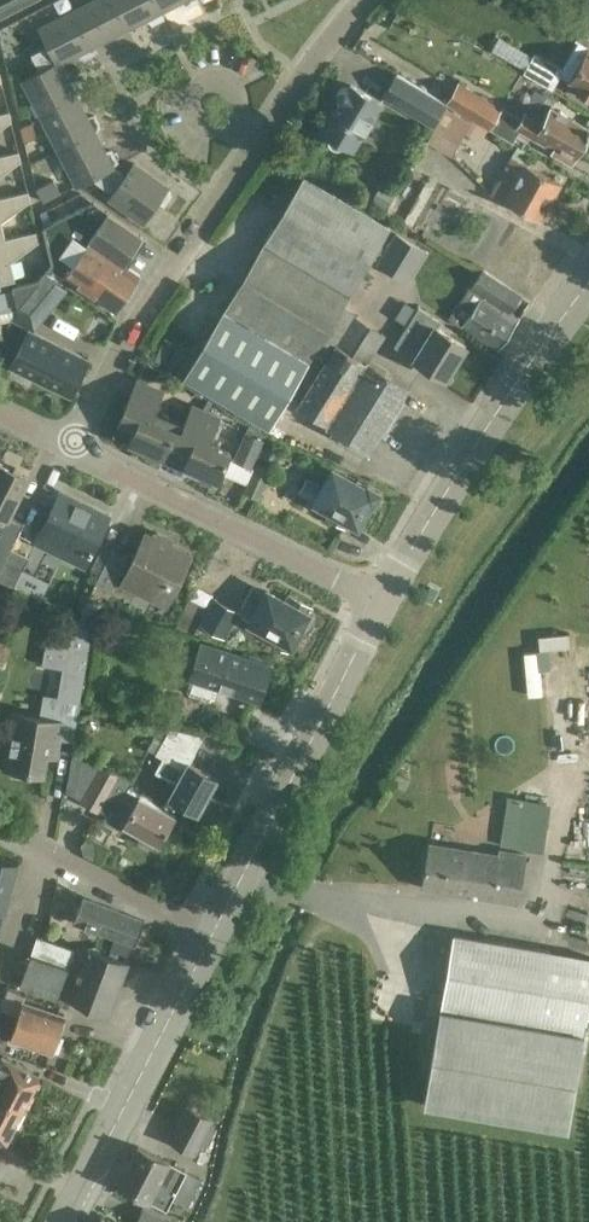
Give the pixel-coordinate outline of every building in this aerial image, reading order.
[(26,5),(24,0),(9,0),(6,1),(12,12),(26,5)] [(93,45),(128,27),(114,0),(91,0),(75,9),(93,45)] [(163,9),(158,0),(114,0),(128,27),(146,18),(152,24),(164,18),(162,9),(163,9)] [(163,9),(180,0),(187,7),(198,1),(198,0),(158,0),(163,9)] [(12,12),(6,1),(0,5),(0,19),(12,12)] [(94,53),(92,45),(93,45),(75,9),(39,27),(48,45),(31,54),(40,71),(59,63),(77,53),(83,59),(94,53)] [(532,55),(523,71),(552,87),(562,70),(571,75),(569,79),(579,86),(576,91),(588,99),(588,45),(578,39),(562,68),(533,52),(532,55)] [(59,63),(40,71),(21,80),(40,117),(77,98),(76,97),(82,92),(76,81),(69,82),(59,63)] [(432,127),(445,104),(396,73),(382,96),(432,127)] [(445,103),(489,129),(502,108),(459,81),(445,103)] [(320,129),(328,134),(328,139),(328,141),(328,143),(329,145),(331,147),(333,149),(335,149),(339,149),(341,149),(343,148),(346,146),(346,145),(353,149),(381,102),(351,84),(349,87),(348,87),(346,86),(343,86),(342,86),(339,88),(339,89),(338,90),(336,93),(336,95),(337,97),(338,100),(341,101),(334,112),(331,111),(320,129)] [(77,98),(40,117),(58,151),(94,132),(94,131),(100,126),(94,115),(87,117),(77,98)] [(445,104),(432,127),(433,128),(426,139),(451,155),(465,132),(480,142),(487,129),(489,130),(489,129),(445,103),(445,104)] [(551,105),(542,120),(525,111),(521,119),(502,108),(489,129),(510,142),(518,129),(544,143),(547,139),(574,154),(588,127),(588,126),(567,114),(565,111),(561,109),(557,109),(551,105)] [(10,121),(11,121),(9,112),(0,114),(0,128),(10,121)] [(94,132),(58,151),(76,186),(89,179),(113,167),(112,166),(118,161),(112,150),(104,151),(94,132)] [(20,161),(21,161),(18,152),(0,156),(0,175),(20,161)] [(510,155),(490,192),(539,219),(560,182),(510,155)] [(113,167),(89,179),(112,195),(109,199),(142,222),(157,202),(163,204),(171,194),(166,187),(168,185),(134,162),(125,175),(113,167)] [(304,174),(183,377),(269,429),(391,226),(304,174)] [(54,178),(36,187),(43,201),(61,192),(54,178)] [(381,183),(369,204),(385,213),(397,192),(381,183)] [(28,192),(28,190),(0,197),(0,198),(28,192)] [(115,310),(138,275),(127,267),(146,238),(143,235),(108,211),(93,201),(80,191),(39,212),(45,224),(54,262),(50,267),(65,276),(115,310)] [(0,198),(0,237),(4,237),(1,221),(29,201),(30,201),(28,192),(0,198)] [(0,237),(0,284),(16,280),(11,262),(39,241),(37,230),(4,238),(4,237),(0,237)] [(395,232),(376,262),(408,282),(426,251),(395,232)] [(510,286),(483,268),(448,319),(461,327),(463,325),(497,348),(519,316),(498,303),(510,286)] [(18,308),(11,318),(6,329),(15,334),(19,327),(26,330),(28,327),(35,330),(66,286),(45,269),(38,279),(18,308)] [(18,308),(13,289),(0,292),(0,312),(16,308),(18,308)] [(466,344),(437,326),(440,321),(418,308),(395,345),(415,358),(445,377),(466,344)] [(70,394),(87,359),(33,333),(28,331),(25,338),(11,366),(70,394)] [(368,450),(409,385),(367,359),(366,361),(342,346),(304,408),(328,423),(327,425),(368,450)] [(163,457),(176,428),(151,417),(162,391),(136,380),(118,421),(135,428),(129,442),(147,450),(144,455),(156,460),(158,455),(163,457)] [(176,428),(163,457),(183,464),(202,472),(199,478),(211,483),(214,478),(219,480),(231,452),(209,442),(220,416),(191,404),(180,430),(176,428)] [(251,465),(262,440),(245,433),(235,458),(251,465)] [(0,461),(0,533),(0,534),(0,570),(10,548),(23,523),(8,516),(29,476),(13,468),(15,464),(2,457),(0,461)] [(257,462),(244,493),(258,499),(271,468),(257,462)] [(307,477),(300,491),(314,499),(314,501),(331,511),(328,516),(344,525),(347,520),(356,525),(370,500),(373,502),(379,492),(367,485),(365,488),(332,469),(322,486),(307,477)] [(84,566),(109,515),(60,490),(49,513),(53,515),(39,544),(84,566)] [(166,606),(191,555),(144,532),(119,583),(166,606)] [(0,570),(0,582),(14,588),(29,557),(10,548),(0,570)] [(112,549),(95,584),(111,592),(128,556),(112,549)] [(259,604),(250,621),(278,637),(275,642),(288,649),(300,627),(305,626),(311,614),(307,612),(311,606),(289,594),(286,600),(267,590),(265,593),(252,586),(246,596),(259,604)] [(50,737),(59,739),(74,741),(96,606),(84,604),(81,619),(71,617),(68,633),(48,629),(42,665),(62,668),(58,697),(43,694),(39,717),(13,713),(4,767),(12,768),(11,774),(30,777),(31,771),(44,773),(50,737)] [(189,677),(190,677),(186,689),(189,694),(210,701),(214,698),(218,686),(260,700),(271,665),(201,642),(189,677)] [(588,703),(588,655),(543,658),(548,759),(588,757),(588,720),(588,703)] [(198,812),(218,776),(190,761),(205,735),(171,726),(155,754),(163,758),(156,770),(177,781),(169,796),(198,812)] [(112,754),(91,746),(86,757),(107,766),(112,754)] [(100,767),(90,761),(77,784),(88,790),(82,801),(97,810),(101,802),(110,807),(103,820),(122,830),(125,824),(142,833),(139,839),(154,847),(157,842),(159,843),(175,813),(128,788),(132,781),(101,766),(100,767)] [(522,799),(514,848),(541,852),(549,803),(522,799)] [(428,845),(421,888),(519,905),(526,856),(500,851),(498,857),(428,845)] [(3,912),(4,912),(17,864),(0,860),(0,925),(3,912)] [(144,918),(83,896),(73,921),(135,944),(144,918)] [(424,1103),(568,1128),(588,1006),(588,956),(453,933),(424,1103)] [(37,937),(31,954),(70,966),(76,950),(37,937)] [(70,966),(59,995),(109,1015),(129,964),(87,948),(77,948),(76,950),(70,966)] [(8,990),(2,1009),(1,1010),(17,1015),(10,1037),(53,1052),(65,1015),(25,1001),(26,996),(8,990)] [(24,1110),(41,1076),(2,1057),(0,1061),(0,1098),(24,1110)] [(6,1145),(24,1110),(0,1098),(0,1141),(6,1145)] [(187,1103),(167,1140),(195,1155),(215,1118),(187,1103)] [(188,1203),(201,1177),(138,1144),(117,1183),(167,1209),(172,1198),(187,1206),(188,1203)] [(134,1221),(172,1221),(143,1206),(134,1221)]
